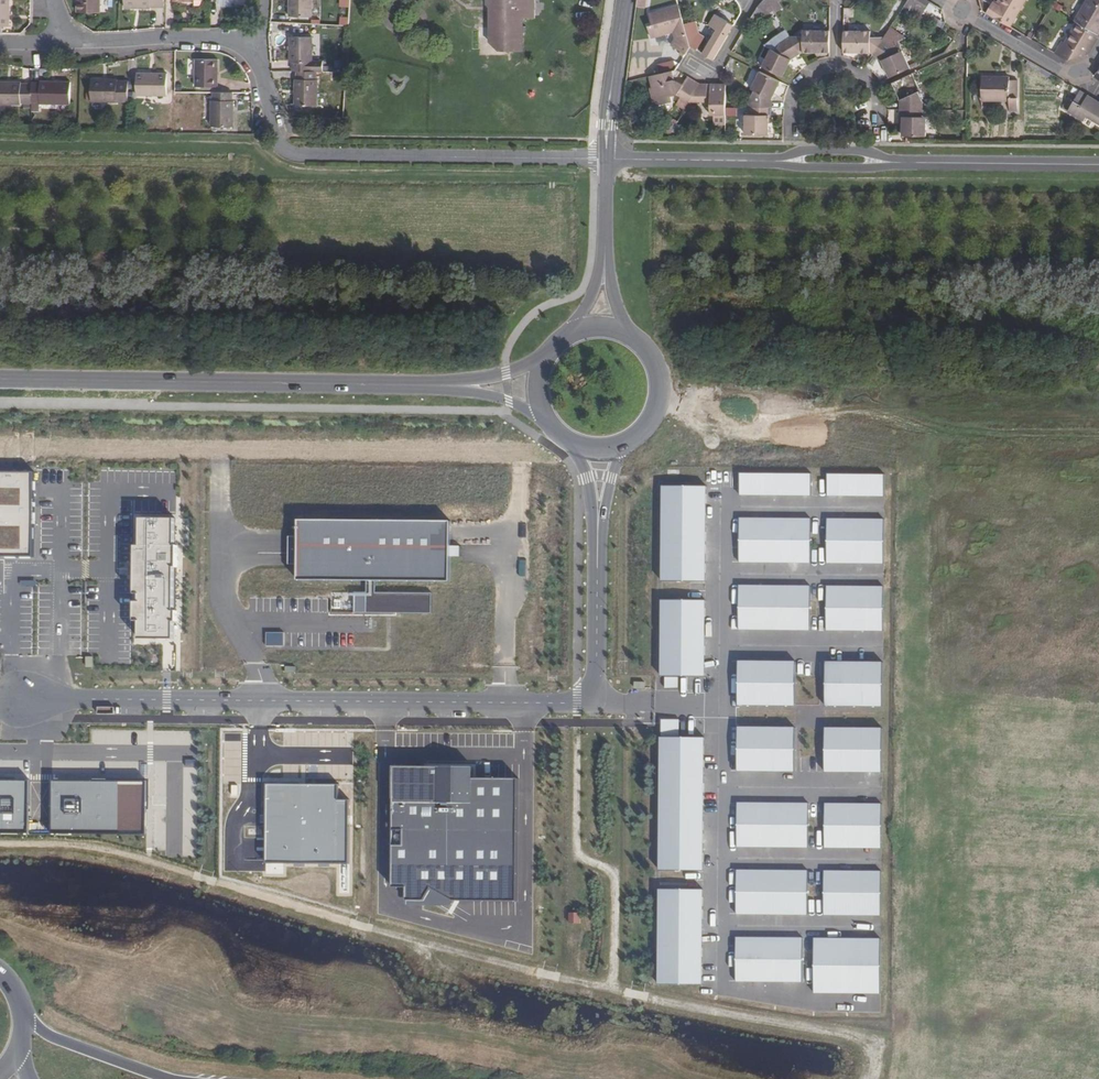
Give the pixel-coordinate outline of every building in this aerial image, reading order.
[(9,0),(0,0),(0,33),(2,33),(3,26),(9,26),(9,0)] [(101,0),(80,0),(80,13),(100,13),(101,0)] [(124,8),(149,8),(149,7),(164,7),(165,0),(124,0),(124,8)] [(311,0),(289,0),(289,16),(310,17),(311,0)] [(535,0),(487,0),(487,3),(490,7),(491,18),(506,18),(506,39),(513,39),(513,43),(520,43),(520,39),(523,39),(523,33),(527,32),(527,26),(523,26),(524,18),(535,18),(535,0)] [(649,8),(649,0),(639,0),(638,7),(649,8)] [(931,4),(925,0),(910,0),(904,8),(921,19),(931,4)] [(1011,28),(1028,0),(1001,0),(997,7),(984,0),(980,0),(982,11),(1011,28)] [(1098,35),(1098,33),(1098,0),(1088,0),(1075,21),(1080,24),(1098,35)] [(760,4),(753,16),(751,19),(758,23),(767,8),(760,4)] [(671,47),(685,56),(690,47),(685,26),(679,6),(649,14),(652,25),(648,27),(651,39),(673,33),(675,40),(671,47)] [(704,55),(714,61),(729,36),(727,34),(733,25),(717,15),(710,25),(718,30),(704,55)] [(506,18),(491,18),(490,27),(491,38),(499,50),(523,49),(523,39),(520,39),(520,43),(513,43),(513,39),(506,39),(506,18)] [(690,47),(698,51),(705,38),(699,35),(695,23),(685,26),(690,47)] [(1056,54),(1067,61),(1077,58),(1086,56),(1098,35),(1080,24),(1068,44),(1064,41),(1056,54)] [(491,38),(490,27),(480,27),(480,38),(491,38)] [(791,38),(801,54),(803,53),(829,53),(830,32),(803,31),(802,38),(791,38)] [(844,32),(844,53),(872,53),(873,55),(884,38),(871,38),(871,32),(844,32)] [(325,71),(325,63),(311,63),(312,37),(290,37),(289,63),(292,63),(292,71),(296,71),(316,71),(325,71)] [(763,68),(783,78),(792,61),(801,54),(791,38),(780,44),(776,53),(771,50),(763,68)] [(884,62),(891,78),(912,69),(904,51),(899,53),(896,45),(884,38),(873,55),(884,62)] [(217,87),(217,59),(195,59),(195,87),(217,87)] [(647,77),(650,90),(648,90),(652,107),(671,103),(670,97),(676,96),(689,103),(700,84),(688,77),(683,86),(673,80),(674,78),(678,77),(681,73),(676,70),(647,77)] [(316,79),(316,71),(296,71),(296,79),(295,78),(295,105),(318,105),(318,79),(316,79)] [(749,101),(749,108),(772,109),(772,100),(781,83),(760,72),(751,90),(754,92),(749,101)] [(166,95),(167,74),(136,73),(136,95),(166,95)] [(901,101),(900,110),(923,110),(923,105),(919,94),(922,92),(914,74),(893,83),(901,101)] [(982,77),(982,101),(1010,101),(1010,109),(1018,109),(1018,81),(1010,81),(1010,78),(982,77)] [(128,101),(128,81),(118,81),(118,79),(92,79),(92,101),(128,101)] [(40,83),(32,83),(32,85),(32,101),(31,104),(31,111),(40,111),(40,103),(69,103),(69,81),(41,81),(40,83)] [(32,85),(20,84),(20,83),(0,83),(0,105),(20,106),(20,104),(31,104),(32,101),(32,85)] [(700,84),(689,103),(711,104),(711,115),(726,116),(726,108),(726,85),(711,85),(712,93),(708,93),(708,85),(700,84)] [(231,102),(232,93),(212,92),(212,100),(210,101),(210,127),(232,128),(233,102),(231,102)] [(1070,113),(1086,122),(1089,118),(1098,123),(1098,102),(1096,100),(1082,92),(1070,113)] [(745,117),(745,136),(769,135),(769,123),(769,117),(772,117),(772,109),(749,108),(749,117),(745,117)] [(898,123),(898,110),(889,110),(889,123),(898,123)] [(904,126),(903,137),(927,138),(927,119),(923,119),(923,110),(900,110),(900,118),(904,119),(904,126)] [(743,471),(743,494),(814,495),(814,472),(743,471)] [(0,472),(0,557),(34,558),(35,472),(0,472)] [(885,475),(828,474),(827,494),(885,495),(885,475)] [(706,487),(665,487),(665,581),(705,581),(706,487)] [(175,519),(141,518),(140,546),(136,546),(135,567),(133,567),(133,575),(136,575),(135,621),(140,621),(139,639),(174,640),(174,622),(177,622),(177,611),(175,611),(175,568),(177,568),(178,546),(175,546),(175,519)] [(811,520),(740,519),(739,565),(811,566),(811,520)] [(451,521),(299,520),(298,554),(298,581),(367,581),(367,593),(355,592),(355,613),(432,614),(432,593),(376,592),(376,581),(450,582),(451,551),(451,521)] [(884,520),(826,520),(826,566),(884,567),(884,520)] [(809,588),(738,588),(737,630),(809,630),(809,588)] [(883,589),(826,588),(825,630),(883,631),(883,589)] [(705,600),(662,600),(661,677),(704,677),(705,600)] [(284,634),(266,634),(266,646),(284,647),(284,634)] [(93,656),(85,656),(85,667),(93,667),(93,656)] [(795,662),(738,662),(737,705),(795,706),(795,662)] [(882,663),(825,662),(825,706),(882,706),(882,663)] [(795,728),(737,728),(737,771),(795,772),(795,728)] [(882,729),(824,728),(824,772),(882,772),(882,729)] [(704,737),(661,737),(660,871),(703,871),(704,737)] [(473,767),(394,767),(393,888),(518,888),(519,779),(473,778),(473,767)] [(30,780),(0,780),(0,833),(29,833),(30,780)] [(59,780),(52,780),(51,833),(147,834),(147,813),(147,781),(137,781),(78,780),(59,780)] [(339,785),(267,784),(266,863),(350,864),(350,800),(339,800),(339,785)] [(807,804),(737,804),(737,818),(737,833),(736,847),(807,847),(807,804)] [(882,804),(824,804),(824,825),(824,848),(881,848),(882,804)] [(808,871),(736,871),(736,885),(736,899),(736,914),(808,915),(808,893),(808,871)] [(881,872),(824,871),(824,893),(823,915),(881,915),(881,872)] [(703,889),(660,888),(658,985),(702,985),(703,889)] [(581,912),(569,912),(569,923),(581,923),(581,912)] [(803,939),(736,938),(735,981),(803,982),(803,939)] [(881,939),(814,938),(814,993),(881,993),(881,939)]
